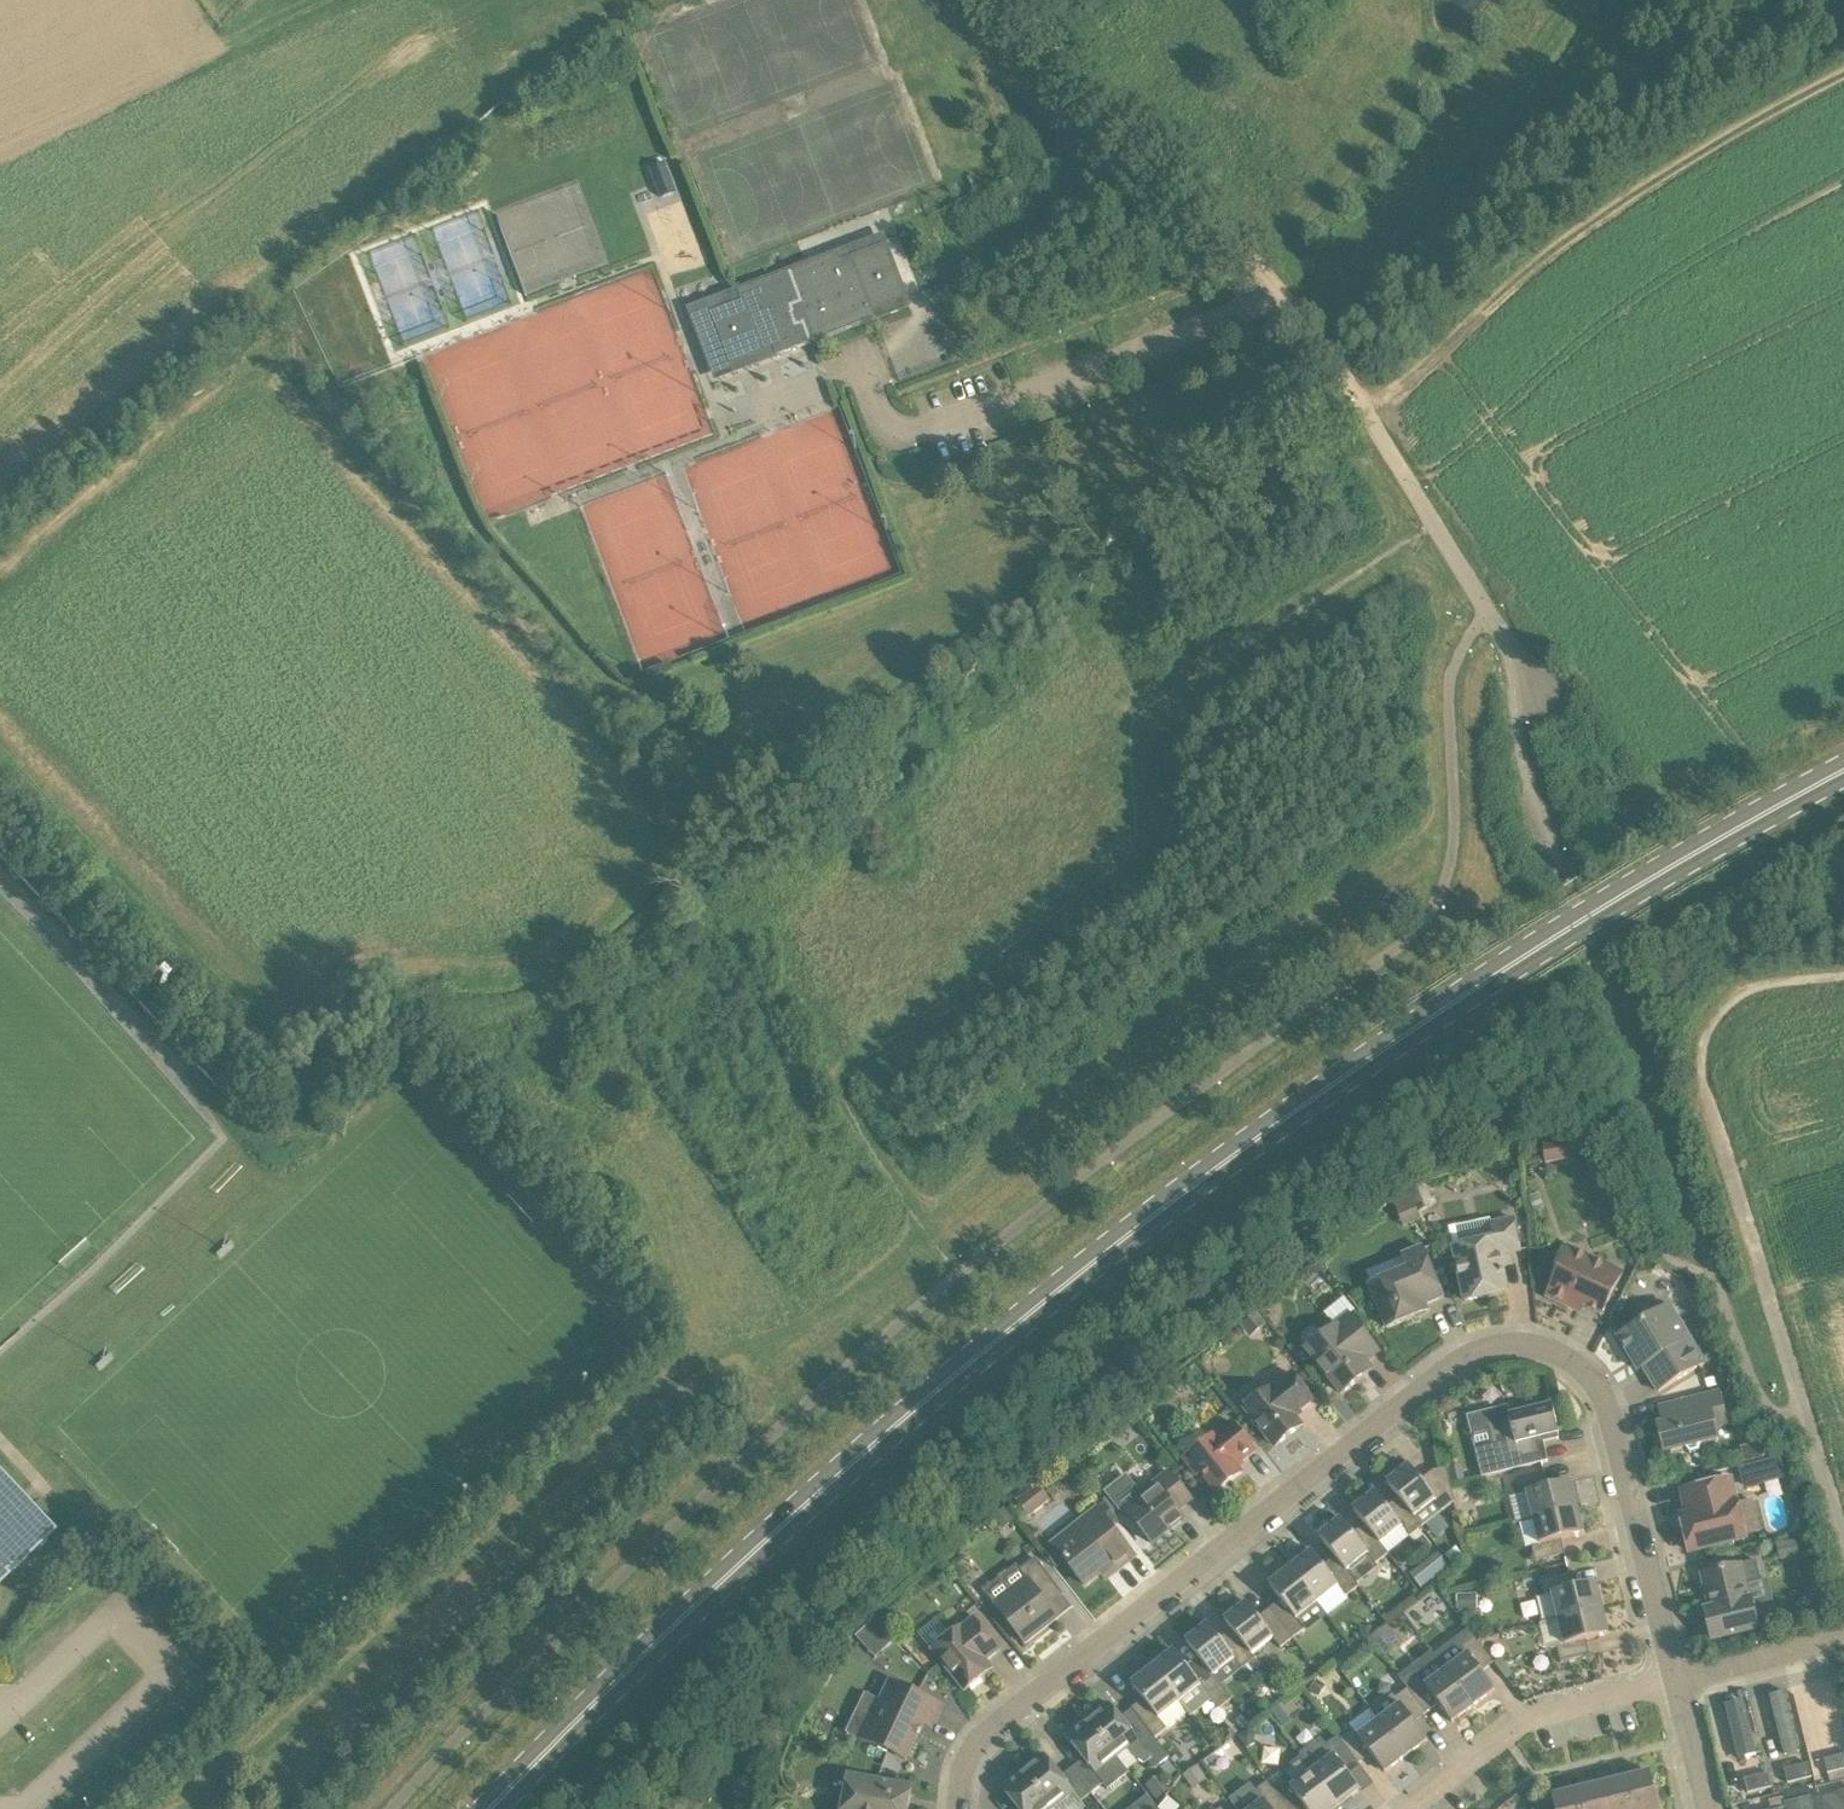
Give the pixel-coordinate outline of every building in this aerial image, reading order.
[(666,163),(650,169),(661,200),(677,194),(666,163)] [(839,256),(789,275),(815,344),(878,321),(875,313),(908,300),(889,251),(844,268),(839,256)] [(778,358),(815,344),(789,275),(740,293),(742,301),(709,314),(730,368),(775,350),(778,358)] [(1565,1142),(1543,1146),(1546,1163),(1568,1159),(1565,1142)] [(1416,1204),(1417,1207),(1430,1203),(1427,1197),(1423,1185),(1410,1190),(1416,1204)] [(1544,1207),(1539,1193),(1528,1197),(1533,1211),(1544,1207)] [(1421,1219),(1413,1199),(1397,1206),(1405,1226),(1421,1219)] [(1501,1256),(1521,1252),(1514,1219),(1492,1224),(1491,1219),(1449,1227),(1454,1248),(1455,1248),(1466,1302),(1509,1293),(1501,1256)] [(1624,1273),(1571,1248),(1565,1245),(1555,1265),(1562,1268),(1547,1298),(1570,1309),(1573,1302),(1603,1317),(1624,1273)] [(1426,1306),(1444,1298),(1424,1249),(1404,1257),(1410,1270),(1371,1286),(1388,1329),(1429,1313),(1426,1306)] [(1327,1271),(1320,1262),(1310,1270),(1314,1275),(1322,1276),(1327,1271)] [(1257,1311),(1240,1325),(1250,1338),(1267,1324),(1257,1311)] [(1679,1345),(1659,1313),(1619,1338),(1639,1371),(1644,1368),(1659,1393),(1706,1364),(1690,1339),(1679,1345)] [(1351,1315),(1324,1337),(1320,1332),(1315,1329),(1311,1329),(1304,1334),(1303,1339),(1304,1344),(1307,1350),(1343,1395),(1373,1372),(1366,1363),(1380,1352),(1351,1315)] [(1247,1409),(1277,1448),(1302,1427),(1294,1416),(1314,1400),(1294,1376),(1274,1391),(1273,1389),(1247,1409)] [(1685,1419),(1659,1426),(1666,1455),(1686,1449),(1691,1454),(1700,1452),(1702,1445),(1719,1441),(1714,1420),(1726,1417),(1720,1393),(1680,1403),(1685,1419)] [(1559,1431),(1552,1405),(1510,1415),(1509,1408),(1497,1411),(1495,1404),(1481,1408),(1469,1411),(1474,1433),(1493,1428),(1500,1458),(1540,1448),(1537,1437),(1559,1431)] [(1139,1419),(1129,1407),(1118,1416),(1128,1428),(1139,1419)] [(1203,1474),(1218,1494),(1243,1474),(1237,1467),(1256,1452),(1234,1423),(1215,1438),(1214,1437),(1185,1459),(1199,1477),(1203,1474)] [(1757,1443),(1740,1447),(1744,1462),(1761,1458),(1757,1443)] [(1463,1466),(1449,1469),(1452,1484),(1466,1481),(1463,1466)] [(1405,1505),(1424,1528),(1445,1511),(1456,1503),(1453,1492),(1449,1476),(1438,1478),(1426,1487),(1410,1467),(1405,1471),(1403,1469),(1392,1477),(1394,1480),(1388,1484),(1405,1505)] [(1125,1509),(1153,1545),(1185,1519),(1179,1511),(1192,1501),(1170,1473),(1125,1509)] [(1535,1521),(1578,1511),(1579,1510),(1578,1507),(1572,1483),(1550,1488),(1546,1473),(1516,1481),(1520,1495),(1528,1493),(1535,1521)] [(1733,1542),(1746,1539),(1745,1537),(1749,1534),(1751,1529),(1752,1525),(1751,1521),(1749,1517),(1747,1514),(1743,1512),(1738,1510),(1737,1505),(1731,1480),(1683,1492),(1689,1516),(1682,1518),(1691,1553),(1733,1542)] [(1034,1487),(1017,1500),(1029,1517),(1047,1504),(1034,1487)] [(48,1538),(0,1488),(0,1583),(48,1538)] [(1371,1531),(1382,1544),(1403,1528),(1411,1538),(1424,1528),(1405,1505),(1392,1514),(1376,1494),(1371,1498),(1369,1495),(1357,1504),(1360,1507),(1354,1511),(1371,1531)] [(1003,1529),(1015,1519),(1006,1507),(994,1517),(1003,1529)] [(1115,1564),(1120,1571),(1136,1558),(1098,1510),(1054,1545),(1059,1553),(1072,1568),(1086,1587),(1115,1564)] [(1537,1563),(1566,1555),(1562,1540),(1585,1535),(1578,1511),(1535,1521),(1541,1546),(1533,1548),(1537,1563)] [(1390,1555),(1382,1544),(1371,1531),(1358,1541),(1342,1521),(1337,1525),(1335,1522),(1323,1531),(1326,1534),(1321,1538),(1341,1564),(1348,1571),(1369,1555),(1377,1565),(1390,1555)] [(1420,1531),(1411,1538),(1423,1553),(1432,1546),(1420,1531)] [(1795,1540),(1777,1543),(1781,1561),(1799,1557),(1795,1540)] [(1062,1576),(1072,1568),(1059,1553),(1050,1560),(1062,1576)] [(1361,1587),(1348,1571),(1341,1564),(1329,1573),(1313,1553),(1304,1560),(1302,1557),(1290,1567),(1318,1604),(1339,1587),(1347,1597),(1361,1587)] [(1059,1619),(1049,1607),(1064,1595),(1036,1559),(1021,1571),(1017,1566),(984,1591),(1026,1645),(1059,1619)] [(1741,1565),(1731,1568),(1703,1575),(1711,1610),(1705,1611),(1713,1642),(1760,1630),(1752,1599),(1750,1600),(1747,1586),(1763,1582),(1758,1561),(1741,1565)] [(1298,1620),(1318,1604),(1290,1567),(1277,1577),(1279,1580),(1271,1586),(1287,1606),(1275,1616),(1294,1639),(1306,1630),(1298,1620)] [(1574,1589),(1571,1574),(1541,1581),(1545,1596),(1553,1594),(1559,1621),(1604,1610),(1603,1608),(1602,1608),(1597,1584),(1574,1589)] [(1458,1611),(1479,1610),(1478,1594),(1457,1595),(1458,1611)] [(1238,1636),(1253,1655),(1274,1639),(1282,1649),(1294,1639),(1275,1616),(1264,1625),(1247,1604),(1242,1609),(1240,1606),(1229,1615),(1231,1617),(1226,1621),(1238,1636)] [(1604,1610),(1559,1621),(1566,1646),(1558,1648),(1561,1663),(1591,1656),(1587,1641),(1610,1636),(1604,1611),(1604,1610)] [(932,1651),(965,1692),(994,1670),(988,1662),(1001,1651),(975,1618),(962,1629),(961,1628),(932,1651)] [(856,1636),(869,1650),(877,1643),(884,1650),(896,1640),(875,1619),(856,1636)] [(1388,1624),(1370,1637),(1380,1650),(1398,1637),(1388,1624)] [(1235,1659),(1242,1668),(1255,1658),(1253,1655),(1238,1636),(1225,1646),(1209,1625),(1204,1630),(1202,1627),(1191,1636),(1193,1638),(1187,1643),(1204,1663),(1214,1676),(1235,1659)] [(1496,1691),(1482,1673),(1495,1664),(1469,1629),(1436,1655),(1475,1707),(1476,1706),(1496,1691)] [(1436,1655),(1432,1649),(1398,1674),(1409,1690),(1427,1714),(1439,1705),(1453,1723),(1473,1708),(1473,1709),(1475,1707),(1436,1655)] [(1152,1666),(1180,1702),(1201,1686),(1220,1709),(1233,1699),(1222,1687),(1214,1676),(1204,1663),(1191,1673),(1175,1652),(1167,1659),(1164,1656),(1152,1666)] [(1249,1677),(1262,1666),(1255,1658),(1242,1668),(1249,1677)] [(1804,1731),(1817,1786),(1843,1779),(1843,1687),(1838,1664),(1790,1676),(1804,1731)] [(1139,1717),(1156,1739),(1168,1729),(1160,1719),(1181,1703),(1180,1702),(1152,1666),(1139,1676),(1141,1679),(1133,1686),(1145,1701),(1133,1710),(1139,1717)] [(1817,1786),(1804,1731),(1790,1676),(1748,1686),(1775,1796),(1796,1791),(1817,1786)] [(1317,1680),(1310,1690),(1320,1697),(1327,1686),(1317,1680)] [(887,1707),(869,1743),(907,1761),(924,1725),(933,1729),(944,1707),(892,1682),(881,1705),(887,1707)] [(1706,1700),(1732,1807),(1775,1796),(1748,1686),(1711,1695),(1706,1700)] [(1429,1741),(1415,1723),(1427,1714),(1409,1690),(1397,1699),(1402,1706),(1381,1721),(1408,1758),(1409,1757),(1409,1756),(1429,1741)] [(1154,1769),(1170,1757),(1156,1739),(1139,1717),(1128,1726),(1110,1703),(1089,1720),(1116,1755),(1126,1747),(1133,1756),(1144,1763),(1147,1760),(1154,1769)] [(1074,1769),(1094,1793),(1105,1784),(1108,1787),(1129,1771),(1116,1755),(1089,1720),(1067,1737),(1085,1760),(1074,1769)] [(1341,1740),(1358,1762),(1360,1765),(1372,1755),(1386,1774),(1406,1758),(1406,1759),(1408,1758),(1381,1721),(1360,1737),(1354,1731),(1341,1740)] [(1256,1734),(1251,1727),(1238,1737),(1247,1749),(1250,1747),(1255,1744),(1256,1734)] [(1341,1808),(1343,1808),(1355,1801),(1353,1798),(1362,1791),(1361,1789),(1361,1790),(1346,1771),(1358,1762),(1341,1740),(1339,1737),(1327,1747),(1335,1757),(1314,1773),(1341,1808)] [(1244,1752),(1235,1740),(1223,1749),(1232,1762),(1244,1752)] [(1053,1808),(1055,1808),(1075,1794),(1082,1803),(1094,1793),(1074,1769),(1063,1777),(1045,1755),(1024,1772),(1053,1808)] [(1184,1776),(1185,1777),(1194,1790),(1208,1780),(1198,1767),(1197,1766),(1184,1776)] [(1003,1788),(1019,1808),(1053,1808),(1024,1772),(1003,1788)] [(1289,1808),(1294,1808),(1302,1803),(1307,1808),(1341,1808),(1314,1773),(1292,1789),(1285,1778),(1273,1787),(1287,1807),(1289,1808)] [(1626,1780),(1633,1808),(1660,1808),(1651,1773),(1626,1780)] [(913,1788),(849,1778),(844,1808),(909,1808),(913,1788)] [(1817,1786),(1796,1791),(1798,1796),(1799,1800),(1801,1808),(1843,1808),(1843,1779),(1817,1786)] [(1602,1785),(1608,1808),(1633,1808),(1626,1780),(1602,1785)] [(1287,1807),(1273,1787),(1269,1782),(1257,1792),(1252,1785),(1231,1800),(1237,1808),(1284,1808),(1287,1807)] [(1602,1785),(1578,1791),(1582,1808),(1608,1808),(1602,1785)] [(1578,1791),(1553,1797),(1556,1808),(1582,1808),(1578,1791)] [(1798,1796),(1796,1791),(1775,1796),(1732,1807),(1733,1808),(1801,1808),(1799,1800),(1798,1796)] [(1148,1795),(1133,1807),(1135,1808),(1157,1808),(1158,1808),(1148,1795)] [(1159,1808),(1180,1808),(1181,1808),(1168,1797),(1159,1808)]
